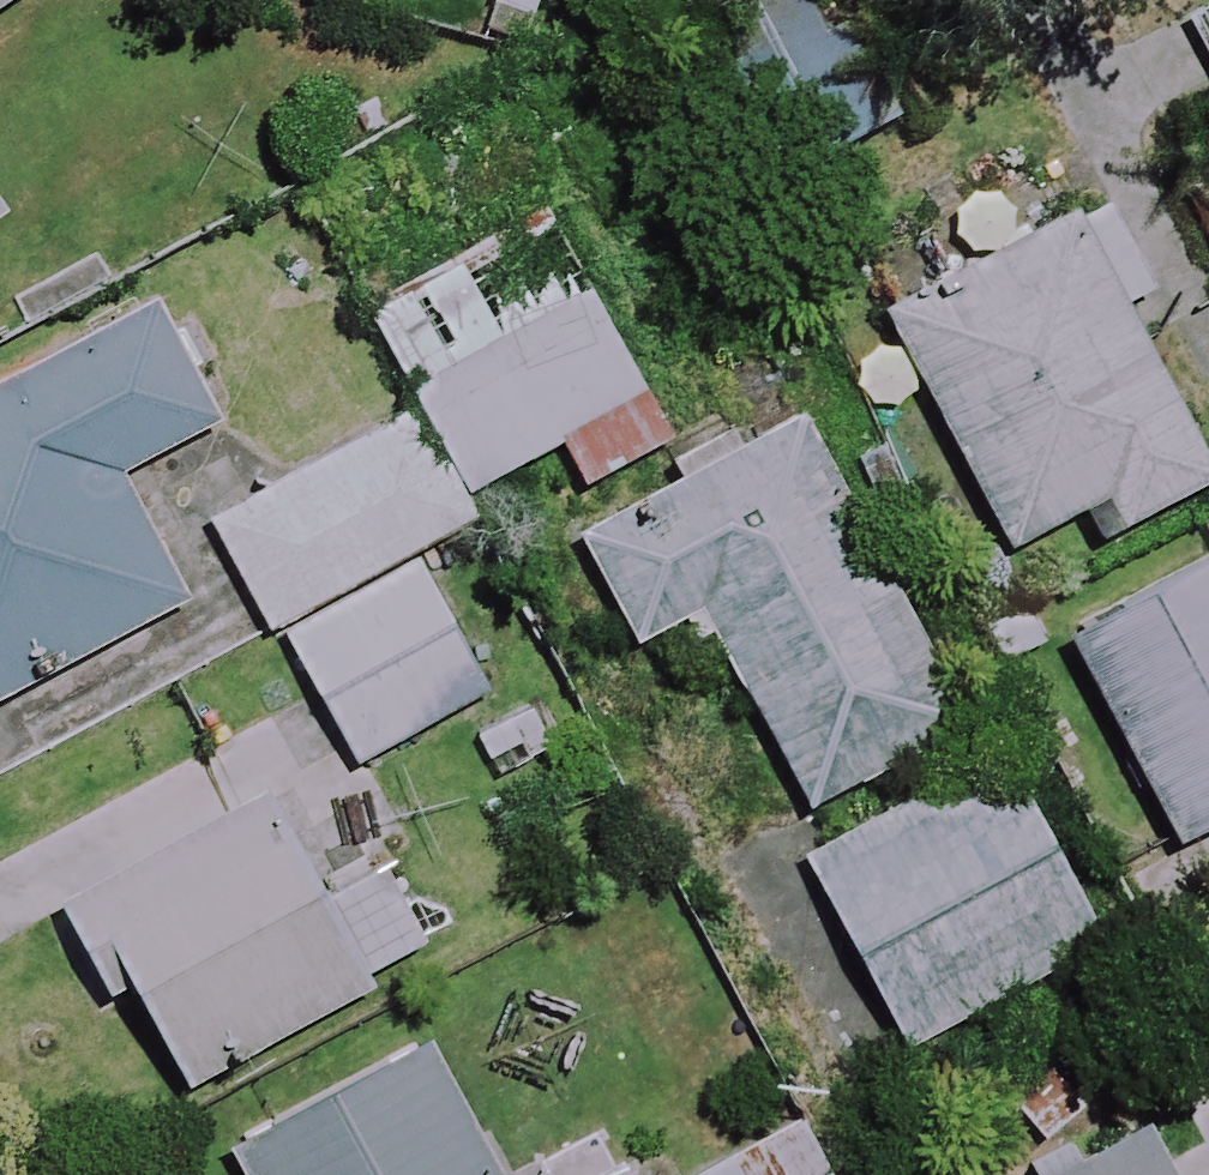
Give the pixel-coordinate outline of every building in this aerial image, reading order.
[(18,0),(0,0),(0,11),(18,0)] [(844,0),(761,0),(705,29),(780,174),(902,112),(844,0)] [(0,194),(0,212),(8,206),(0,194)] [(272,627),(414,553),(479,519),(465,492),(563,441),(584,480),(675,433),(554,202),(365,301),(421,408),(214,516),(272,627)] [(1125,309),(1151,296),(1104,204),(916,301),(888,316),(980,495),(1015,477),(1056,557),(1208,478),(1208,471),(1125,309)] [(149,296),(0,376),(0,696),(183,597),(117,476),(218,422),(149,296)] [(963,729),(800,403),(575,515),(637,640),(706,605),(807,807),(963,729)] [(1074,635),(1182,836),(1208,822),(1208,562),(1074,635)] [(424,572),(296,639),(359,759),(487,692),(424,572)] [(1104,940),(1010,760),(816,861),(910,1041),(1104,940)] [(361,987),(260,803),(87,898),(188,1082),(361,987)] [(422,1033),(229,1137),(249,1174),(499,1174),(422,1033)] [(800,1121),(704,1174),(831,1174),(800,1121)] [(1148,1125),(1042,1174),(1172,1174),(1148,1125)]
